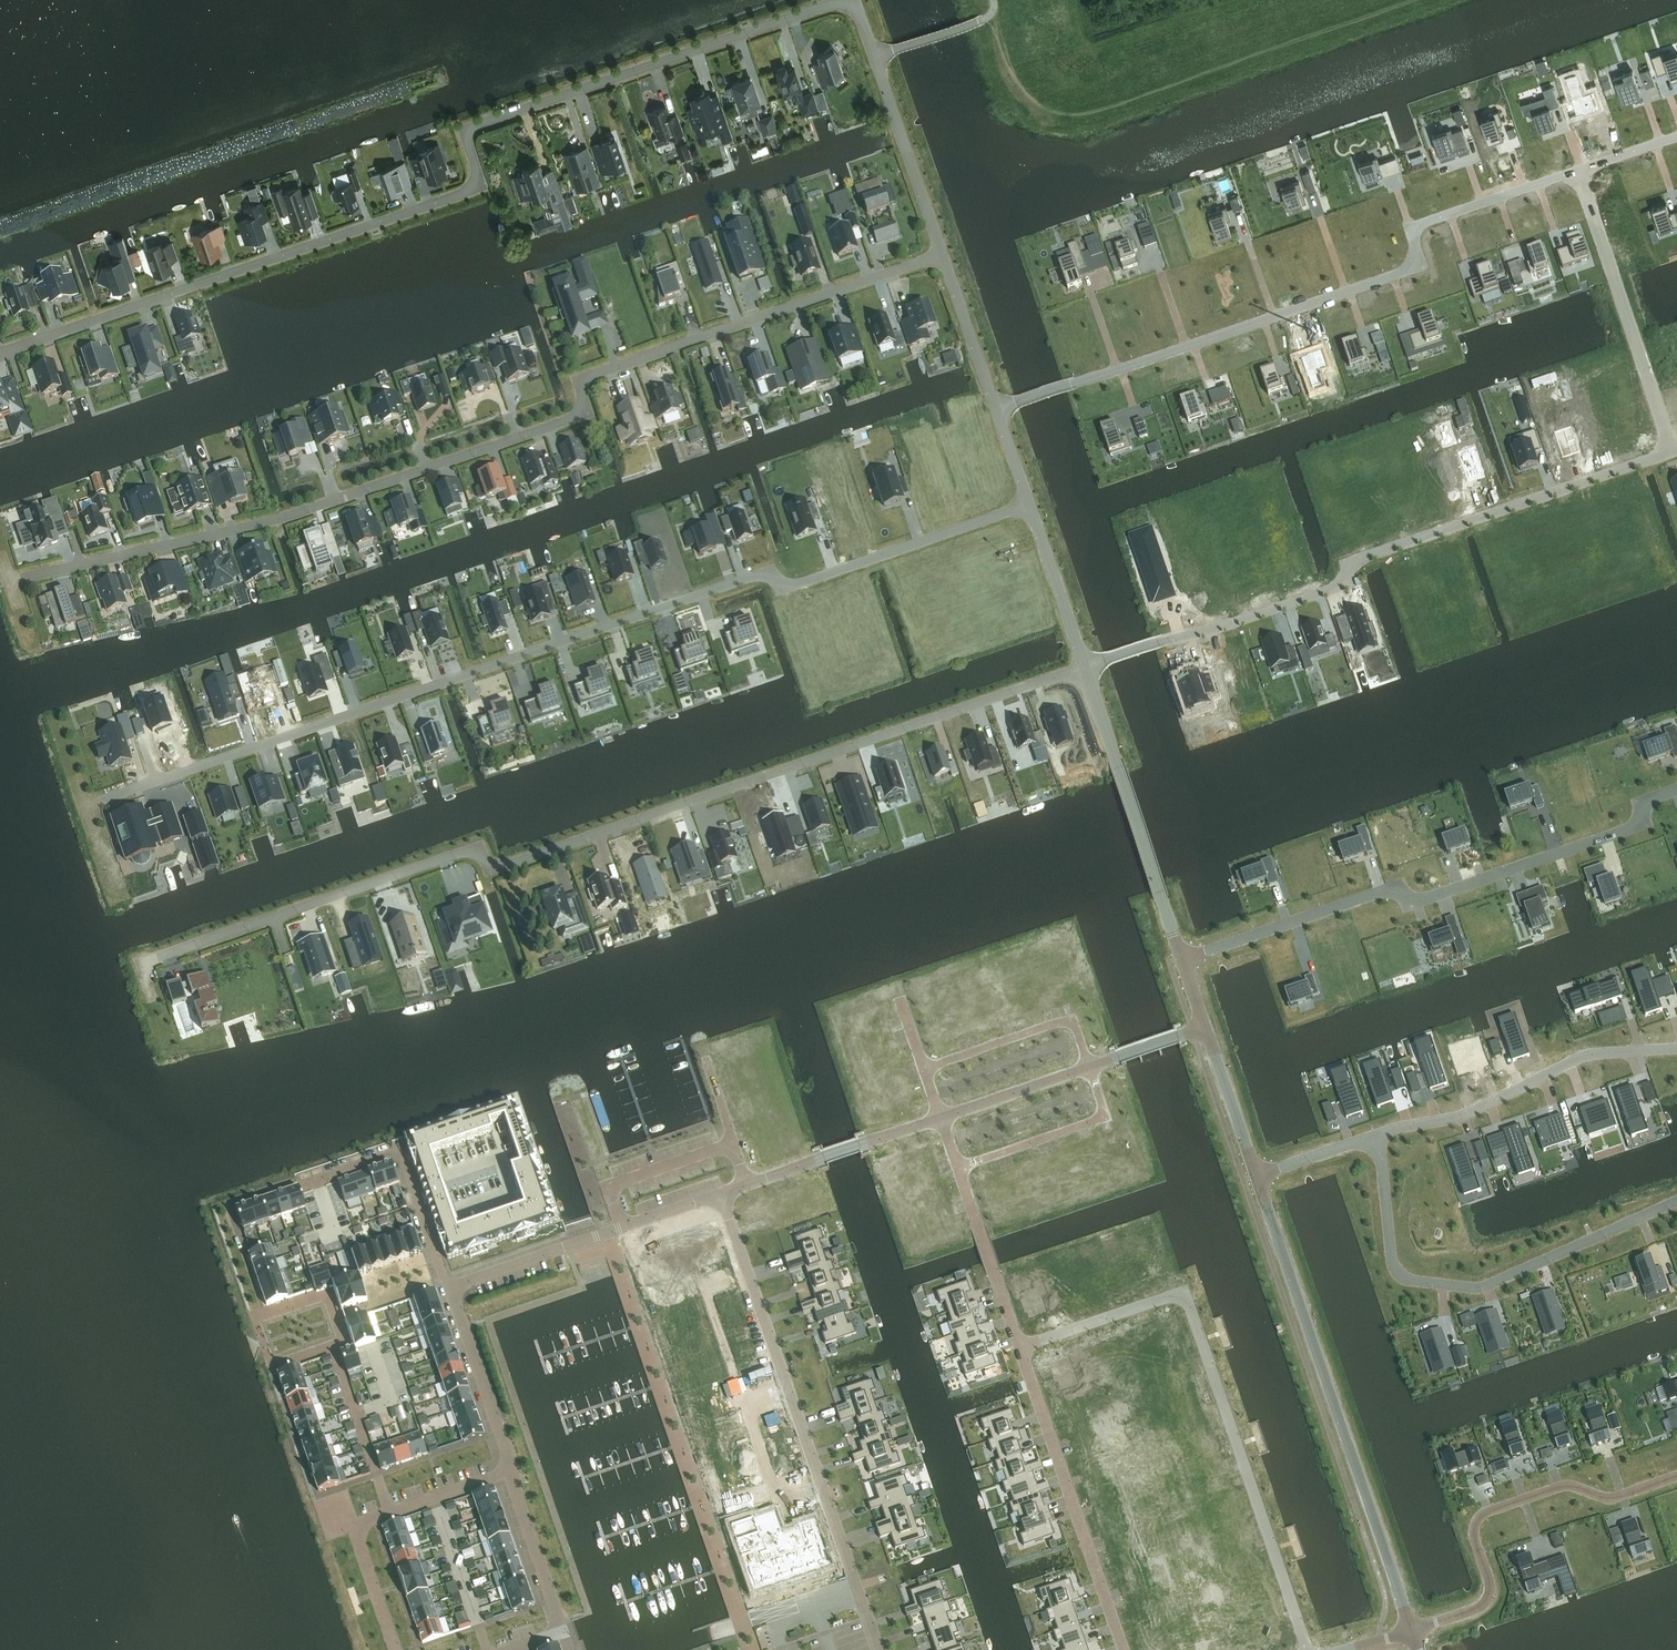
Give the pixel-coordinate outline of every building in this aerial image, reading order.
[(825,54),(819,55),(821,62),(815,65),(822,87),(835,82),(833,78),(842,74),(838,62),(841,60),(831,49),(825,54)] [(1676,52),(1663,56),(1662,52),(1657,54),(1650,56),(1656,75),(1663,72),(1662,68),(1665,67),(1671,82),(1676,80),(1676,53),(1676,52)] [(801,106),(804,114),(810,112),(817,109),(812,93),(803,96),(800,90),(802,89),(795,69),(787,72),(785,66),(777,69),(779,75),(778,75),(785,95),(792,93),(794,100),(799,98),(801,106)] [(1650,68),(1641,71),(1646,87),(1656,83),(1650,68)] [(1623,102),(1642,95),(1635,75),(1633,71),(1633,69),(1614,76),(1614,78),(1623,102)] [(1586,92),(1580,72),(1568,76),(1575,96),(1574,97),(1575,100),(1569,102),(1573,116),(1579,114),(1579,113),(1602,106),(1597,89),(1586,92)] [(760,103),(753,82),(751,78),(733,84),(734,86),(727,89),(731,99),(737,96),(742,109),(760,103)] [(1609,78),(1602,80),(1605,88),(1612,86),(1609,78)] [(1546,95),(1522,104),(1526,114),(1534,112),(1540,130),(1557,124),(1551,107),(1560,104),(1553,85),(1544,89),(1546,95)] [(714,109),(709,94),(695,98),(698,108),(688,111),(693,125),(703,122),(707,133),(719,129),(723,141),(732,137),(722,106),(714,109)] [(666,107),(646,114),(649,124),(652,123),(656,137),(666,134),(667,139),(683,133),(679,120),(672,123),(666,107)] [(1489,144),(1503,139),(1498,124),(1502,123),(1498,110),(1494,112),(1479,117),(1489,144)] [(764,135),(777,131),(772,116),(759,120),(764,135)] [(1513,127),(1508,129),(1510,137),(1516,135),(1513,127)] [(1449,129),(1430,135),(1439,162),(1454,157),(1454,154),(1457,153),(1458,155),(1469,152),(1461,128),(1450,132),(1449,129)] [(624,165),(615,137),(603,141),(604,142),(593,146),(600,168),(607,166),(608,170),(624,165)] [(446,176),(443,168),(446,167),(439,145),(428,149),(429,153),(412,159),(417,173),(423,171),(424,175),(427,173),(430,181),(446,176)] [(679,159),(689,156),(685,145),(675,148),(679,159)] [(576,187),(593,181),(582,149),(567,154),(573,170),(571,171),(572,175),(576,187)] [(1372,159),(1357,164),(1365,187),(1380,182),(1378,177),(1382,175),(1399,169),(1395,157),(1378,163),(1376,158),(1372,159)] [(412,185),(411,182),(404,162),(388,168),(389,170),(371,177),(374,185),(382,182),(387,196),(406,190),(405,188),(412,185)] [(526,178),(515,182),(519,193),(530,189),(533,200),(546,196),(550,209),(551,209),(552,208),(552,210),(555,209),(555,207),(565,204),(556,177),(545,180),(539,163),(533,165),(533,164),(530,165),(530,166),(523,169),(526,178)] [(361,186),(355,169),(347,171),(351,182),(335,187),(335,188),(333,189),(332,192),(334,199),(337,200),(339,200),(343,211),(360,205),(354,189),(361,186)] [(1308,192),(1316,189),(1310,171),(1302,173),(1308,192)] [(882,187),(880,179),(855,188),(860,203),(863,202),(867,213),(889,206),(888,205),(896,202),(890,185),(882,187)] [(1304,208),(1302,203),(1306,202),(1299,182),(1280,188),(1289,213),(1304,208)] [(303,195),(300,186),(283,192),(282,187),(272,191),(280,214),(288,211),(294,227),(311,222),(309,216),(317,213),(310,192),(303,195)] [(268,188),(263,190),(265,198),(271,196),(268,188)] [(828,197),(831,206),(848,201),(845,192),(828,197)] [(782,195),(785,206),(791,205),(787,193),(782,195)] [(571,214),(578,211),(572,196),(565,199),(571,214)] [(1236,196),(1229,198),(1233,209),(1240,207),(1236,196)] [(1173,202),(1176,211),(1183,208),(1180,200),(1173,202)] [(266,237),(261,221),(268,219),(262,201),(245,207),(249,217),(240,220),(241,222),(239,223),(242,232),(244,232),(248,242),(255,240),(256,241),(266,237)] [(1652,208),(1659,231),(1676,225),(1676,210),(1673,212),(1674,215),(1670,216),(1666,203),(1652,208)] [(805,235),(807,234),(815,231),(806,204),(795,208),(805,235)] [(1208,213),(1216,238),(1231,233),(1227,220),(1231,219),(1226,206),(1208,213)] [(839,256),(858,250),(851,232),(858,229),(853,214),(845,217),(847,223),(842,225),(843,226),(830,231),(839,256)] [(546,217),(533,221),(538,234),(557,227),(553,215),(546,217)] [(727,242),(740,279),(756,274),(753,267),(762,264),(747,220),(728,226),(732,240),(727,242)] [(894,222),(872,230),(877,243),(899,236),(894,222)] [(1150,224),(1138,228),(1141,236),(1153,232),(1150,224)] [(220,226),(194,235),(202,259),(221,253),(217,241),(224,239),(220,226)] [(1565,250),(1557,253),(1562,269),(1571,266),(1575,265),(1589,260),(1580,232),(1566,237),(1571,252),(1567,254),(1565,250)] [(115,289),(129,284),(127,279),(136,276),(123,238),(114,242),(119,256),(113,258),(112,262),(104,265),(104,266),(100,279),(113,283),(115,289)] [(709,240),(691,246),(706,291),(724,285),(709,240)] [(1138,251),(1135,241),(1116,248),(1124,270),(1138,265),(1134,253),(1138,251)] [(176,258),(171,242),(163,245),(163,244),(147,249),(150,258),(149,259),(152,266),(153,266),(156,275),(171,270),(168,260),(176,258)] [(819,270),(816,262),(809,242),(792,248),(795,257),(790,258),(794,269),(799,267),(802,276),(819,270)] [(1099,242),(1087,246),(1091,259),(1104,254),(1099,242)] [(1068,290),(1083,285),(1078,272),(1087,269),(1078,243),(1068,246),(1072,257),(1059,262),(1068,290)] [(1110,243),(1105,245),(1108,255),(1113,254),(1110,243)] [(1532,263),(1527,265),(1531,275),(1550,268),(1542,245),(1527,250),(1532,263)] [(139,255),(130,258),(132,266),(142,263),(139,255)] [(1115,257),(1110,259),(1114,272),(1119,270),(1115,257)] [(598,296),(593,282),(585,259),(572,263),(580,286),(573,289),(571,281),(556,286),(573,336),(599,328),(595,316),(584,320),(583,317),(579,305),(578,303),(598,296)] [(657,285),(659,306),(677,300),(674,294),(686,290),(687,291),(687,289),(678,263),(677,264),(678,265),(665,270),(666,275),(655,279),(657,278),(659,285),(657,285)] [(1479,280),(1469,283),(1474,299),(1480,297),(1485,296),(1499,291),(1490,263),(1475,268),(1479,280)] [(62,278),(61,274),(52,277),(53,281),(38,287),(43,302),(51,299),(52,304),(69,298),(67,290),(75,287),(71,276),(62,278)] [(1521,275),(1512,277),(1515,286),(1523,283),(1521,275)] [(1501,283),(1505,296),(1513,293),(1509,280),(1501,283)] [(30,311),(22,290),(7,296),(9,302),(6,303),(9,311),(12,310),(14,317),(30,311)] [(40,305),(35,290),(28,292),(33,308),(40,305)] [(927,302),(907,309),(910,320),(902,323),(910,346),(929,339),(925,329),(935,326),(927,302)] [(1414,352),(1441,342),(1440,339),(1432,314),(1417,319),(1422,332),(1409,337),(1414,352)] [(188,352),(184,341),(201,336),(196,321),(192,322),(190,315),(176,319),(182,337),(176,340),(181,354),(188,352)] [(892,334),(886,316),(870,321),(879,348),(892,343),(894,349),(905,346),(900,331),(892,334)] [(861,353),(863,353),(854,327),(830,336),(839,361),(840,360),(861,353)] [(164,347),(158,330),(147,334),(146,331),(131,336),(135,348),(125,351),(131,368),(141,365),(145,377),(163,371),(159,359),(156,360),(152,351),(164,347)] [(1358,340),(1343,345),(1351,368),(1370,361),(1367,351),(1362,352),(1358,340)] [(813,359),(807,343),(790,349),(801,381),(799,382),(802,391),(811,388),(811,386),(820,382),(818,376),(825,374),(819,357),(813,359)] [(1385,343),(1376,346),(1380,357),(1388,353),(1385,343)] [(97,349),(97,347),(88,350),(89,352),(83,354),(85,359),(81,360),(83,369),(88,367),(92,379),(99,376),(101,381),(118,375),(113,359),(105,362),(100,348),(97,349)] [(507,354),(506,350),(492,354),(497,369),(504,366),(509,380),(527,374),(519,350),(507,354)] [(954,351),(945,355),(948,366),(958,362),(954,351)] [(525,355),(529,368),(537,365),(532,352),(525,355)] [(864,361),(861,353),(840,360),(842,368),(864,361)] [(1305,376),(1311,392),(1322,389),(1316,372),(1325,369),(1319,353),(1305,358),(1305,359),(1299,361),(1304,376),(1305,376)] [(772,373),(766,357),(760,359),(757,359),(755,361),(749,363),(757,384),(767,380),(771,393),(786,388),(780,371),(772,373)] [(59,379),(54,362),(34,369),(40,385),(41,385),(44,393),(61,388),(64,396),(72,393),(67,376),(59,379)] [(1416,362),(1409,365),(1411,371),(1418,369),(1416,362)] [(472,393),(490,387),(490,385),(496,383),(490,366),(466,374),(472,392),(472,393)] [(1269,395),(1288,388),(1284,378),(1280,380),(1276,367),(1261,372),(1269,395)] [(796,381),(792,371),(785,374),(788,384),(796,381)] [(726,372),(711,377),(713,385),(716,384),(723,404),(720,405),(723,413),(738,408),(739,413),(747,410),(738,382),(730,384),(726,372)] [(387,375),(378,378),(381,385),(389,382),(387,375)] [(413,393),(412,389),(409,381),(400,384),(405,396),(413,393)] [(0,384),(0,420),(22,412),(12,382),(1,385),(0,384)] [(428,383),(412,389),(413,393),(419,411),(436,406),(428,383)] [(1298,388),(1292,390),(1294,396),(1300,394),(1298,388)] [(659,404),(652,407),(657,418),(679,410),(678,408),(684,406),(680,395),(674,397),(671,390),(655,395),(659,404)] [(398,394),(377,402),(379,406),(372,408),(376,418),(382,416),(385,423),(400,418),(396,408),(403,406),(398,394)] [(1196,395),(1181,400),(1182,402),(1189,422),(1190,422),(1207,416),(1204,407),(1200,409),(1197,397),(1196,395)] [(1524,397),(1514,400),(1522,424),(1532,420),(1524,397)] [(1456,402),(1444,406),(1447,413),(1459,409),(1470,405),(1468,398),(1456,402)] [(644,419),(639,402),(619,408),(625,426),(617,429),(622,443),(636,438),(638,444),(653,439),(651,433),(655,432),(650,417),(644,419)] [(339,415),(339,414),(337,408),(311,417),(320,446),(347,437),(344,427),(348,426),(344,413),(339,415)] [(1148,436),(1142,418),(1134,421),(1140,438),(1148,436)] [(305,451),(304,448),(303,447),(312,444),(304,420),(288,425),(289,429),(281,432),(282,434),(274,436),(279,452),(288,450),(290,456),(305,451)] [(1239,420),(1231,422),(1233,428),(1241,426),(1239,420)] [(1111,456),(1132,448),(1128,437),(1122,439),(1116,422),(1101,427),(1111,456)] [(1571,425),(1554,431),(1563,456),(1580,451),(1571,425)] [(1519,470),(1536,464),(1531,450),(1540,447),(1533,429),(1521,433),(1524,443),(1511,447),(1519,470)] [(701,430),(692,434),(696,445),(706,440),(701,430)] [(567,470),(586,464),(578,442),(561,447),(566,462),(565,462),(567,470)] [(1148,446),(1152,456),(1163,452),(1159,442),(1148,446)] [(1474,444),(1457,450),(1467,479),(1484,473),(1474,444)] [(546,466),(545,464),(543,463),(540,454),(523,460),(531,485),(542,481),(544,487),(558,482),(551,461),(550,461),(551,464),(546,466)] [(554,459),(557,469),(564,467),(560,456),(554,459)] [(218,507),(233,502),(246,498),(242,485),(245,484),(237,460),(214,468),(216,476),(209,479),(218,507)] [(502,483),(499,474),(497,469),(480,475),(484,486),(478,488),(477,490),(479,498),(481,499),(487,497),(488,498),(505,493),(507,500),(516,497),(511,480),(502,483)] [(156,485),(151,472),(143,475),(148,488),(156,485)] [(896,483),(892,472),(874,478),(884,506),(902,500),(901,495),(907,493),(903,480),(896,483)] [(578,473),(570,476),(574,487),(582,485),(578,473)] [(458,480),(437,488),(446,511),(461,506),(458,495),(463,493),(458,480)] [(212,505),(204,483),(194,486),(195,487),(190,489),(188,485),(177,488),(182,503),(173,506),(174,508),(173,509),(174,513),(176,512),(176,515),(185,512),(186,514),(197,510),(197,509),(201,507),(202,508),(212,505)] [(155,518),(151,507),(160,504),(154,488),(153,489),(154,491),(124,501),(128,513),(133,511),(138,524),(155,518)] [(91,537),(108,531),(102,513),(110,510),(106,497),(92,502),(95,509),(82,513),(91,537)] [(413,511),(409,500),(393,505),(395,511),(386,514),(390,525),(399,522),(401,528),(410,525),(412,532),(426,528),(419,509),(413,511)] [(807,506),(789,512),(797,537),(815,531),(811,518),(818,516),(814,504),(807,507),(807,506)] [(25,550),(37,546),(39,553),(62,548),(59,540),(70,536),(63,515),(48,521),(45,512),(26,518),(28,524),(17,527),(25,550)] [(721,519),(726,533),(733,530),(737,542),(752,537),(750,530),(752,529),(748,519),(746,520),(743,512),(729,517),(729,516),(721,519)] [(75,525),(73,519),(71,520),(69,513),(64,515),(67,527),(75,525)] [(367,523),(364,515),(348,520),(357,547),(381,539),(375,520),(367,523)] [(707,526),(683,534),(688,547),(695,545),(699,554),(716,548),(717,548),(713,535),(720,533),(714,515),(705,519),(707,526)] [(384,523),(378,525),(382,535),(387,533),(384,523)] [(325,541),(322,532),(321,530),(304,536),(309,549),(301,552),(305,563),(313,561),(321,572),(333,564),(330,557),(333,556),(333,558),(341,555),(338,547),(335,538),(334,538),(325,541)] [(1152,534),(1133,541),(1143,571),(1144,571),(1147,576),(1145,577),(1155,603),(1173,596),(1162,565),(1164,564),(1158,547),(1156,548),(1152,534)] [(341,536),(335,538),(338,547),(344,545),(341,536)] [(645,547),(643,540),(635,543),(639,558),(647,555),(652,570),(669,564),(667,556),(669,555),(667,548),(664,549),(661,541),(645,547)] [(250,566),(242,569),(246,581),(255,578),(255,580),(271,575),(269,567),(274,565),(270,554),(265,555),(262,546),(264,545),(254,548),(255,548),(246,551),(250,566)] [(607,561),(603,551),(597,553),(600,564),(607,561)] [(608,559),(616,582),(633,576),(625,553),(608,559)] [(223,561),(217,558),(216,557),(200,563),(204,573),(200,574),(203,582),(207,581),(208,583),(215,581),(218,588),(232,582),(231,579),(239,576),(232,558),(223,561)] [(147,581),(152,597),(176,589),(178,595),(188,592),(180,569),(172,572),(170,566),(150,573),(152,579),(147,581)] [(541,577),(548,574),(546,568),(539,570),(541,577)] [(585,573),(566,579),(575,608),(595,602),(585,573)] [(556,575),(549,578),(555,594),(559,592),(558,588),(560,587),(556,575)] [(133,592),(128,577),(115,582),(114,579),(97,585),(100,595),(102,594),(108,611),(127,605),(124,595),(133,592)] [(534,593),(525,596),(533,622),(551,616),(548,608),(550,607),(549,605),(555,603),(554,602),(547,582),(532,587),(534,593)] [(59,595),(58,591),(46,596),(39,599),(42,607),(49,605),(56,627),(86,617),(79,596),(70,599),(68,593),(59,595)] [(193,600),(190,594),(186,595),(186,597),(183,598),(184,603),(193,600)] [(487,626),(489,626),(492,636),(507,630),(503,618),(511,615),(506,601),(498,604),(497,601),(482,606),(484,611),(486,616),(481,618),(485,627),(487,626)] [(1368,624),(1362,608),(1351,612),(1352,614),(1336,619),(1344,643),(1355,640),(1357,644),(1378,637),(1373,622),(1368,624)] [(420,613),(412,615),(418,632),(424,630),(431,649),(450,642),(441,616),(439,616),(424,622),(421,615),(420,613)] [(737,631),(725,635),(732,654),(732,655),(759,645),(749,618),(734,623),(737,631)] [(84,641),(92,638),(93,638),(87,620),(78,623),(84,641)] [(1320,623),(1303,628),(1311,652),(1328,646),(1325,639),(1320,623)] [(414,654),(405,630),(389,635),(397,659),(414,654)] [(686,649),(674,653),(681,672),(708,663),(698,635),(683,640),(686,649)] [(1282,636),(1263,643),(1273,670),(1286,665),(1288,672),(1301,668),(1293,646),(1286,649),(1282,636)] [(1333,636),(1325,639),(1328,646),(1329,650),(1337,647),(1333,636)] [(395,655),(391,642),(385,644),(389,657),(395,655)] [(1311,661),(1308,653),(1306,646),(1298,649),(1306,671),(1314,669),(1311,661)] [(1330,654),(1328,646),(1308,653),(1311,661),(1330,654)] [(361,663),(356,647),(348,650),(341,652),(334,655),(335,659),(343,656),(350,675),(364,671),(361,663)] [(635,657),(638,665),(626,669),(633,689),(660,679),(650,652),(635,657)] [(1238,658),(1236,652),(1221,657),(1229,680),(1244,675),(1241,666),(1242,665),(1240,657),(1238,658)] [(227,677),(235,674),(228,655),(220,658),(227,677)] [(317,668),(301,673),(310,699),(327,693),(323,682),(333,678),(325,655),(314,659),(317,668)] [(281,661),(273,663),(281,686),(289,683),(281,661)] [(574,687),(581,706),(612,696),(602,668),(587,673),(590,682),(574,687)] [(251,674),(238,678),(244,696),(264,689),(265,691),(254,695),(257,706),(263,703),(264,707),(276,703),(266,673),(252,678),(251,674)] [(237,683),(234,677),(226,680),(227,683),(228,686),(237,683)] [(1201,681),(1200,677),(1190,680),(1190,678),(1178,682),(1179,684),(1175,685),(1185,714),(1210,706),(1207,698),(1216,695),(1210,678),(1201,681)] [(209,689),(207,689),(218,721),(220,720),(238,714),(235,706),(236,706),(234,700),(233,701),(233,699),(241,696),(237,683),(228,686),(227,683),(209,689)] [(539,690),(542,698),(524,704),(531,723),(564,712),(554,685),(539,690)] [(157,731),(158,733),(173,728),(160,694),(150,698),(152,705),(144,708),(148,719),(151,725),(153,732),(153,733),(157,731)] [(485,739),(515,729),(506,701),(490,706),(493,715),(478,720),(485,739)] [(202,727),(212,724),(207,709),(197,713),(202,727)] [(1063,710),(1046,716),(1055,744),(1073,738),(1063,710)] [(135,737),(130,723),(127,714),(117,718),(120,727),(121,726),(126,740),(135,737)] [(151,725),(148,719),(141,722),(140,719),(132,722),(137,736),(145,733),(143,728),(151,725)] [(99,738),(91,741),(96,756),(104,753),(108,763),(130,755),(117,720),(95,728),(99,738)] [(1026,720),(1011,726),(1013,733),(1011,734),(1014,742),(1016,742),(1019,750),(1031,746),(1033,752),(1045,748),(1040,733),(1032,736),(1026,720)] [(440,725),(422,732),(426,743),(419,745),(426,764),(433,761),(432,758),(449,752),(447,745),(451,743),(447,732),(443,734),(440,725)] [(1644,747),(1649,762),(1673,754),(1674,758),(1676,757),(1676,734),(1676,730),(1666,734),(1668,739),(1644,747)] [(972,752),(966,755),(969,764),(975,762),(978,770),(994,764),(996,771),(1004,768),(998,749),(990,751),(985,737),(969,742),(972,752)] [(387,770),(403,764),(406,771),(410,770),(412,769),(408,756),(406,757),(402,758),(395,739),(378,744),(387,770)] [(339,758),(331,760),(338,779),(340,787),(355,782),(353,774),(362,771),(358,760),(359,760),(357,753),(356,754),(353,747),(337,752),(339,758)] [(942,749),(927,754),(935,777),(950,772),(951,777),(958,775),(954,763),(948,765),(942,749)] [(306,772),(295,776),(301,794),(327,785),(318,759),(304,764),(306,772)] [(882,788),(875,791),(879,803),(887,801),(886,798),(903,792),(894,766),(876,772),(882,788)] [(104,767),(92,771),(98,788),(110,784),(104,767)] [(383,768),(377,770),(380,779),(387,777),(383,768)] [(265,782),(264,778),(250,782),(260,810),(285,801),(277,777),(265,782)] [(856,779),(836,785),(850,832),(868,826),(859,797),(862,796),(866,795),(860,778),(856,779)] [(338,787),(330,790),(335,802),(342,800),(338,787)] [(1525,788),(1503,796),(1508,811),(1530,803),(1530,804),(1531,804),(1533,811),(1540,808),(1534,789),(1527,791),(1526,787),(1525,787),(1525,788)] [(230,789),(210,796),(218,819),(238,812),(230,789)] [(821,802),(804,807),(813,834),(830,828),(827,820),(830,819),(827,809),(824,810),(821,802)] [(112,819),(127,861),(133,858),(135,862),(138,864),(142,865),(146,863),(149,861),(150,857),(149,853),(156,851),(154,844),(160,841),(161,844),(182,837),(171,806),(150,813),(151,816),(145,818),(142,809),(112,819)] [(1428,806),(1421,809),(1423,816),(1430,813),(1428,806)] [(782,814),(763,820),(775,855),(794,848),(782,814)] [(799,815),(789,819),(795,837),(805,833),(799,815)] [(200,816),(183,822),(202,876),(219,871),(200,816)] [(744,828),(738,830),(741,838),(747,836),(744,828)] [(1464,830),(1440,839),(1446,855),(1470,847),(1464,830)] [(714,854),(708,856),(713,871),(720,869),(719,865),(735,859),(732,852),(735,851),(732,841),(729,842),(726,834),(709,840),(714,854)] [(1363,844),(1343,851),(1347,866),(1368,859),(1368,860),(1370,859),(1369,858),(1375,856),(1371,843),(1365,845),(1364,843),(1363,844)] [(670,850),(663,853),(668,868),(675,865),(682,885),(701,878),(692,852),(673,859),(670,850)] [(658,900),(665,898),(652,859),(635,865),(646,895),(655,891),(658,900)] [(1274,869),(1271,860),(1262,863),(1264,867),(1250,871),(1249,870),(1241,873),(1244,881),(1246,881),(1248,887),(1268,880),(1266,872),(1274,869)] [(1601,871),(1598,872),(1608,901),(1625,895),(1615,866),(1609,869),(1606,862),(1598,864),(1601,871)] [(607,875),(587,881),(590,891),(588,891),(592,903),(594,902),(597,911),(610,906),(612,912),(628,906),(619,881),(610,884),(607,875)] [(1526,906),(1534,930),(1542,927),(1542,929),(1551,926),(1548,918),(1546,918),(1541,902),(1541,901),(1547,899),(1543,887),(1529,892),(1533,904),(1526,906)] [(572,935),(588,929),(580,905),(567,910),(561,891),(543,897),(546,906),(540,908),(545,923),(551,921),(555,931),(569,926),(572,935)] [(1526,906),(1522,894),(1517,896),(1521,908),(1526,906)] [(445,921),(437,924),(447,952),(455,949),(454,947),(452,943),(475,935),(476,939),(492,934),(483,907),(470,911),(467,903),(454,908),(454,909),(442,913),(445,921)] [(633,912),(619,917),(626,937),(640,932),(633,912)] [(412,918),(392,925),(403,958),(423,951),(412,918)] [(357,938),(345,942),(352,965),(365,961),(366,965),(370,964),(383,960),(370,919),(360,922),(353,925),(357,938)] [(1441,948),(1454,943),(1455,947),(1463,944),(1463,942),(1458,928),(1450,931),(1430,938),(1432,944),(1431,944),(1433,952),(1442,950),(1441,948)] [(322,935),(296,944),(300,955),(303,954),(309,953),(313,966),(318,964),(322,977),(335,973),(326,946),(322,935)] [(296,966),(287,970),(290,977),(293,985),(301,982),(299,974),(296,966)] [(442,969),(433,972),(439,990),(448,987),(442,969)] [(218,1005),(206,973),(187,980),(188,983),(190,987),(192,995),(198,993),(201,1003),(194,1006),(202,1030),(221,1023),(217,1012),(210,1015),(208,1008),(218,1005)] [(1650,973),(1636,978),(1644,1001),(1641,1001),(1646,1016),(1662,1011),(1650,973)] [(345,975),(335,979),(341,996),(351,993),(345,975)] [(1306,985),(1286,992),(1289,1000),(1287,1000),(1290,1011),(1297,1009),(1296,1007),(1312,1001),(1313,1002),(1314,1002),(1313,999),(1320,996),(1313,976),(1305,978),(1307,984),(1306,984),(1306,985)] [(1669,976),(1660,979),(1666,997),(1675,994),(1669,976)] [(1572,997),(1570,997),(1575,1014),(1577,1013),(1605,1003),(1604,1000),(1620,995),(1616,981),(1572,997)] [(181,982),(167,987),(173,1005),(187,1000),(183,989),(190,987),(188,983),(182,985),(181,982)] [(1609,1011),(1599,1014),(1603,1027),(1613,1024),(1609,1011)] [(1514,1020),(1501,1025),(1513,1062),(1530,1056),(1525,1042),(1522,1043),(1514,1020)] [(1475,1060),(1478,1067),(1487,1064),(1478,1037),(1450,1046),(1460,1073),(1473,1069),(1471,1061),(1475,1060)] [(1431,1038),(1415,1044),(1424,1071),(1431,1090),(1447,1084),(1447,1082),(1441,1065),(1431,1038)] [(1498,1040),(1490,1043),(1494,1056),(1503,1053),(1498,1040)] [(1345,1070),(1332,1075),(1333,1078),(1342,1102),(1345,1101),(1350,1116),(1351,1118),(1363,1113),(1348,1067),(1345,1068),(1345,1070)] [(1381,1067),(1368,1071),(1375,1093),(1373,1094),(1378,1108),(1394,1103),(1381,1067)] [(1400,1069),(1392,1072),(1398,1090),(1406,1087),(1400,1069)] [(1456,1081),(1458,1089),(1472,1084),(1469,1076),(1456,1081)] [(1417,1078),(1409,1080),(1413,1094),(1421,1091),(1417,1078)] [(1651,1084),(1642,1087),(1649,1104),(1657,1101),(1651,1084)] [(1630,1089),(1616,1094),(1632,1137),(1648,1131),(1639,1105),(1636,1106),(1630,1089)] [(1400,1109),(1406,1107),(1401,1090),(1395,1092),(1400,1109)] [(473,1116),(472,1115),(446,1124),(446,1125),(406,1138),(408,1144),(407,1144),(416,1170),(417,1170),(434,1219),(435,1224),(437,1228),(436,1228),(445,1255),(446,1254),(448,1259),(465,1254),(491,1245),(511,1238),(512,1238),(538,1229),(537,1229),(554,1223),(538,1175),(539,1175),(530,1149),(529,1149),(513,1102),(473,1116)] [(1330,1102),(1322,1105),(1328,1123),(1336,1120),(1330,1102)] [(1591,1109),(1581,1112),(1587,1129),(1597,1126),(1600,1125),(1603,1135),(1617,1130),(1608,1103),(1594,1108),(1596,1114),(1593,1115),(1591,1109)] [(1563,1115),(1535,1125),(1544,1151),(1559,1146),(1555,1136),(1568,1132),(1563,1115)] [(1513,1147),(1510,1148),(1520,1175),(1536,1170),(1520,1126),(1507,1130),(1513,1147)] [(1496,1138),(1487,1140),(1492,1154),(1500,1151),(1496,1138)] [(1483,1141),(1475,1144),(1481,1161),(1490,1158),(1483,1141)] [(1462,1146),(1449,1151),(1464,1194),(1480,1189),(1471,1162),(1468,1163),(1462,1146)] [(391,1164),(380,1168),(387,1188),(398,1184),(391,1164)] [(370,1172),(368,1172),(376,1192),(377,1192),(387,1188),(380,1168),(370,1172)] [(356,1177),(354,1177),(361,1197),(363,1197),(376,1192),(368,1172),(356,1177)] [(341,1182),(339,1182),(346,1203),(348,1202),(361,1197),(354,1177),(341,1182)] [(299,1188),(286,1192),(293,1214),(306,1209),(299,1188)] [(286,1192),(275,1196),(282,1218),(293,1214),(286,1192)] [(275,1196),(263,1200),(270,1222),(282,1218),(275,1196)] [(263,1200),(250,1204),(257,1226),(270,1222),(263,1200)] [(250,1204),(236,1209),(244,1231),(257,1226),(250,1204)] [(799,1252),(784,1257),(787,1265),(789,1264),(804,1259),(823,1253),(820,1243),(824,1241),(820,1229),(794,1238),(799,1252)] [(415,1232),(402,1236),(409,1257),(422,1252),(415,1232)] [(402,1236),(389,1240),(397,1261),(409,1257),(402,1236)] [(841,1245),(839,1238),(832,1240),(834,1247),(841,1245)] [(389,1240),(377,1244),(385,1265),(397,1261),(389,1240)] [(377,1244),(364,1249),(372,1270),(385,1265),(377,1244)] [(843,1253),(841,1247),(831,1250),(833,1256),(843,1253)] [(252,1254),(251,1255),(255,1267),(274,1260),(270,1248),(269,1248),(265,1250),(258,1252),(255,1253),(252,1254)] [(364,1249),(351,1253),(359,1274),(372,1270),(364,1249)] [(789,1264),(787,1265),(789,1271),(804,1265),(809,1281),(830,1273),(835,1272),(831,1261),(827,1262),(823,1253),(804,1259),(789,1264)] [(1661,1292),(1670,1289),(1663,1269),(1655,1272),(1654,1269),(1650,1258),(1638,1262),(1645,1283),(1648,1289),(1659,1285),(1661,1292)] [(274,1260),(255,1267),(259,1277),(278,1271),(274,1260)] [(326,1265),(310,1270),(317,1292),(334,1286),(333,1283),(330,1276),(326,1265)] [(278,1271),(259,1277),(263,1290),(283,1283),(278,1271)] [(333,1283),(345,1279),(343,1271),(330,1276),(333,1283)] [(964,1271),(954,1275),(956,1281),(966,1278),(964,1271)] [(830,1273),(809,1281),(816,1301),(837,1294),(842,1292),(838,1282),(833,1283),(830,1273)] [(359,1274),(345,1279),(354,1305),(367,1300),(359,1274)] [(1630,1275),(1619,1278),(1623,1289),(1633,1285),(1630,1275)] [(345,1279),(333,1283),(334,1286),(341,1309),(354,1305),(345,1279)] [(1065,1280),(1050,1285),(1058,1307),(1072,1302),(1065,1280)] [(1040,1296),(1046,1293),(1042,1281),(1035,1283),(1037,1290),(1022,1294),(1024,1300),(1022,1301),(1026,1312),(1028,1311),(1030,1317),(1045,1312),(1040,1296)] [(964,1282),(933,1293),(938,1304),(942,1302),(946,1311),(966,1304),(962,1294),(967,1292),(964,1282)] [(283,1283),(263,1290),(267,1303),(287,1296),(283,1283)] [(1545,1328),(1563,1322),(1552,1292),(1534,1298),(1545,1328)] [(435,1293),(414,1300),(418,1312),(439,1304),(435,1293)] [(816,1301),(801,1306),(803,1312),(813,1309),(818,1323),(823,1322),(844,1315),(849,1313),(845,1303),(841,1304),(837,1294),(816,1301)] [(949,1322),(945,1323),(949,1335),(954,1333),(974,1326),(969,1312),(977,1309),(974,1301),(966,1304),(946,1311),(949,1322)] [(439,1304),(418,1312),(423,1325),(444,1317),(439,1304)] [(396,1311),(387,1314),(390,1321),(398,1319),(396,1311)] [(1488,1347),(1506,1341),(1496,1311),(1478,1317),(1488,1347)] [(1473,1312),(1460,1316),(1462,1323),(1475,1318),(1473,1312)] [(367,1314),(346,1321),(350,1334),(350,1335),(371,1327),(367,1314)] [(827,1332),(821,1334),(825,1344),(830,1343),(836,1341),(856,1334),(852,1323),(848,1325),(844,1315),(823,1322),(827,1332)] [(444,1317),(423,1325),(426,1336),(448,1329),(444,1317)] [(398,1319),(390,1321),(393,1329),(401,1326),(398,1319)] [(957,1342),(952,1344),(956,1355),(961,1353),(982,1346),(987,1344),(984,1334),(978,1336),(974,1326),(954,1333),(957,1342)] [(371,1327),(350,1335),(354,1348),(355,1348),(357,1347),(376,1340),(376,1339),(371,1327)] [(448,1329),(426,1336),(431,1349),(452,1341),(448,1329)] [(1433,1367),(1451,1361),(1441,1330),(1423,1337),(1433,1367)] [(452,1341),(431,1349),(435,1361),(455,1354),(456,1353),(452,1341)] [(828,1347),(831,1354),(837,1352),(834,1345),(828,1347)] [(965,1364),(958,1366),(962,1377),(995,1366),(991,1355),(986,1357),(982,1346),(961,1353),(961,1354),(965,1364)] [(354,1348),(341,1352),(348,1374),(362,1369),(355,1348),(354,1348)] [(1084,1379),(1104,1372),(1097,1350),(1083,1355),(1089,1370),(1082,1372),(1084,1379)] [(439,1372),(459,1365),(455,1354),(435,1361),(434,1361),(438,1374),(439,1373),(439,1372)] [(1061,1379),(1064,1387),(1078,1382),(1070,1357),(1055,1362),(1057,1367),(1055,1368),(1059,1379),(1061,1379)] [(1466,1364),(1464,1357),(1455,1359),(1458,1367),(1466,1364)] [(459,1365),(439,1372),(439,1373),(443,1384),(463,1378),(464,1377),(460,1365),(459,1365)] [(299,1366),(278,1373),(282,1386),(304,1379),(299,1366)] [(447,1396),(467,1389),(463,1378),(443,1384),(442,1385),(446,1397),(447,1396)] [(304,1379),(282,1386),(287,1399),(308,1392),(304,1379)] [(850,1403),(835,1408),(838,1416),(853,1411),(874,1403),(871,1393),(875,1392),(871,1380),(845,1388),(840,1390),(844,1401),(849,1400),(850,1403)] [(1676,1397),(1676,1382),(1663,1386),(1668,1400),(1676,1397)] [(467,1389),(447,1396),(452,1411),(474,1404),(468,1389),(467,1389)] [(308,1392),(287,1399),(292,1414),(313,1406),(308,1392)] [(874,1403),(853,1411),(855,1417),(860,1431),(881,1424),(886,1422),(882,1411),(878,1413),(874,1403)] [(474,1404),(452,1411),(453,1412),(457,1425),(457,1426),(479,1418),(474,1404)] [(313,1406),(292,1414),(297,1429),(318,1422),(313,1406)] [(1592,1446),(1612,1439),(1600,1406),(1586,1411),(1594,1432),(1588,1434),(1592,1446)] [(1011,1409),(979,1420),(983,1431),(990,1429),(993,1439),(1013,1432),(1010,1422),(1015,1420),(1011,1409)] [(855,1417),(853,1411),(838,1416),(840,1422),(855,1417)] [(1571,1444),(1560,1411),(1547,1415),(1558,1449),(1571,1444)] [(446,1414),(451,1427),(457,1425),(453,1412),(446,1414)] [(384,1427),(379,1415),(373,1417),(377,1429),(384,1427)] [(479,1418),(457,1426),(463,1441),(484,1434),(479,1418)] [(1514,1420),(1499,1425),(1511,1460),(1526,1455),(1514,1420)] [(1612,1423),(1614,1431),(1621,1428),(1618,1421),(1612,1423)] [(318,1422),(297,1429),(302,1444),(323,1436),(318,1422)] [(352,1423),(345,1425),(348,1433),(355,1431),(352,1423)] [(863,1441),(858,1442),(862,1453),(867,1451),(888,1444),(893,1443),(889,1433),(884,1434),(881,1424),(860,1431),(863,1441)] [(993,1439),(986,1441),(990,1452),(997,1450),(1000,1460),(1020,1453),(1017,1443),(1022,1441),(1019,1430),(1013,1432),(993,1439)] [(419,1433),(404,1438),(412,1459),(427,1454),(420,1433),(419,1433)] [(434,1435),(426,1438),(429,1445),(436,1442),(434,1435)] [(323,1436),(302,1444),(306,1455),(327,1448),(323,1436)] [(404,1438),(389,1443),(396,1464),(412,1459),(404,1438)] [(389,1443),(374,1449),(381,1470),(396,1464),(389,1443)] [(436,1444),(428,1447),(430,1453),(438,1450),(436,1444)] [(862,1453),(851,1456),(854,1463),(869,1458),(870,1461),(865,1462),(869,1473),(874,1472),(895,1465),(900,1463),(896,1453),(891,1454),(888,1444),(867,1451),(862,1453)] [(360,1445),(352,1448),(355,1456),(363,1453),(364,1453),(361,1445),(360,1445)] [(327,1448),(306,1455),(310,1467),(331,1459),(336,1458),(332,1446),(327,1448)] [(1448,1473),(1482,1461),(1477,1448),(1455,1455),(1453,1449),(1441,1453),(1444,1460),(1448,1472),(1448,1473)] [(1550,1449),(1540,1453),(1542,1460),(1552,1457),(1550,1449)] [(1000,1460),(993,1463),(997,1473),(1004,1470),(1007,1481),(1033,1473),(1043,1469),(1040,1462),(1030,1465),(1025,1467),(1020,1453),(1000,1460)] [(714,1471),(724,1467),(720,1454),(709,1457),(714,1471)] [(331,1459),(310,1467),(314,1478),(335,1471),(331,1459)] [(1507,1460),(1492,1465),(1495,1474),(1510,1469),(1507,1460)] [(335,1471),(314,1478),(318,1491),(340,1483),(337,1476),(335,1471)] [(715,1474),(720,1488),(730,1484),(725,1471),(715,1474)] [(1007,1481),(1001,1484),(1004,1494),(1011,1492),(1014,1502),(1040,1493),(1050,1490),(1047,1482),(1037,1486),(1032,1488),(1030,1484),(1036,1482),(1033,1473),(1007,1481)] [(883,1498),(868,1504),(870,1511),(880,1507),(907,1498),(904,1489),(908,1487),(904,1475),(878,1484),(873,1486),(877,1497),(882,1495),(883,1498)] [(1489,1483),(1487,1476),(1477,1479),(1479,1486),(1489,1483)] [(472,1495),(476,1507),(497,1499),(494,1488),(472,1495)] [(1014,1502),(1008,1504),(1012,1516),(1018,1514),(1022,1523),(1047,1514),(1051,1513),(1048,1505),(1045,1507),(1040,1493),(1014,1502)] [(890,1519),(875,1525),(877,1532),(913,1519),(910,1509),(915,1507),(912,1497),(907,1498),(880,1507),(884,1518),(889,1517),(890,1519)] [(480,1518),(501,1511),(497,1499),(476,1507),(480,1518)] [(505,1521),(501,1511),(480,1518),(484,1528),(505,1521)] [(829,1567),(813,1521),(781,1532),(774,1512),(729,1528),(751,1594),(829,1567)] [(1025,1533),(1018,1535),(1022,1546),(1054,1535),(1051,1524),(1045,1526),(1044,1522),(1049,1520),(1053,1519),(1051,1513),(1047,1514),(1022,1523),(1025,1533)] [(382,1526),(388,1542),(409,1534),(409,1533),(404,1521),(404,1519),(382,1526)] [(913,1519),(877,1532),(879,1539),(895,1533),(896,1536),(891,1538),(894,1549),(899,1547),(921,1540),(925,1538),(922,1528),(917,1529),(913,1519)] [(1635,1519),(1621,1524),(1633,1558),(1653,1551),(1649,1539),(1643,1541),(1635,1519)] [(488,1541),(509,1533),(505,1521),(484,1528),(488,1541)] [(1618,1530),(1610,1533),(1614,1545),(1622,1542),(1618,1530)] [(1559,1532),(1550,1535),(1555,1548),(1563,1545),(1559,1532)] [(514,1548),(509,1533),(488,1541),(488,1542),(493,1556),(514,1548)] [(388,1542),(393,1557),(414,1549),(414,1548),(410,1536),(409,1534),(388,1542)] [(487,1558),(493,1556),(488,1542),(482,1544),(487,1558)] [(520,1564),(514,1548),(493,1556),(498,1571),(520,1564)] [(393,1557),(398,1570),(419,1563),(414,1549),(393,1557)] [(1565,1555),(1534,1566),(1530,1555),(1517,1560),(1528,1593),(1542,1588),(1541,1584),(1538,1578),(1569,1567),(1565,1555)] [(398,1570),(402,1584),(424,1577),(419,1563),(398,1570)] [(504,1586),(525,1579),(520,1564),(498,1571),(504,1586)] [(812,1575),(795,1580),(798,1593),(815,1589),(812,1575)] [(424,1577),(402,1584),(407,1598),(429,1591),(424,1577)] [(529,1592),(525,1579),(504,1586),(508,1599),(529,1592)] [(1070,1580),(1039,1590),(1043,1602),(1045,1601),(1047,1600),(1051,1610),(1072,1603),(1070,1596),(1068,1591),(1073,1589),(1070,1580)] [(919,1604),(904,1609),(906,1615),(921,1610),(943,1603),(939,1593),(944,1591),(941,1583),(910,1593),(913,1601),(918,1599),(919,1602),(919,1604)] [(407,1598),(412,1612),(433,1605),(429,1591),(407,1598)] [(513,1612),(534,1605),(529,1592),(508,1599),(513,1612)] [(1077,1593),(1070,1596),(1072,1603),(1079,1600),(1077,1593)] [(943,1603),(921,1610),(928,1631),(950,1623),(946,1613),(951,1612),(947,1601),(943,1603)] [(1051,1610),(1046,1612),(1050,1622),(1054,1621),(1058,1631),(1079,1624),(1072,1603),(1051,1610)] [(433,1605),(412,1612),(417,1627),(439,1620),(433,1605)] [(361,1617),(365,1630),(379,1625),(374,1612),(361,1617)] [(444,1636),(439,1620),(417,1627),(423,1643),(444,1636)] [(928,1631),(935,1649),(939,1649),(956,1644),(957,1644),(954,1634),(958,1632),(954,1622),(950,1623),(928,1631)] [(1053,1633),(1057,1644),(1061,1642),(1064,1649),(1073,1649),(1086,1645),(1079,1624),(1058,1631),(1053,1633)] [(369,1644),(381,1641),(378,1628),(366,1630),(369,1644)]
